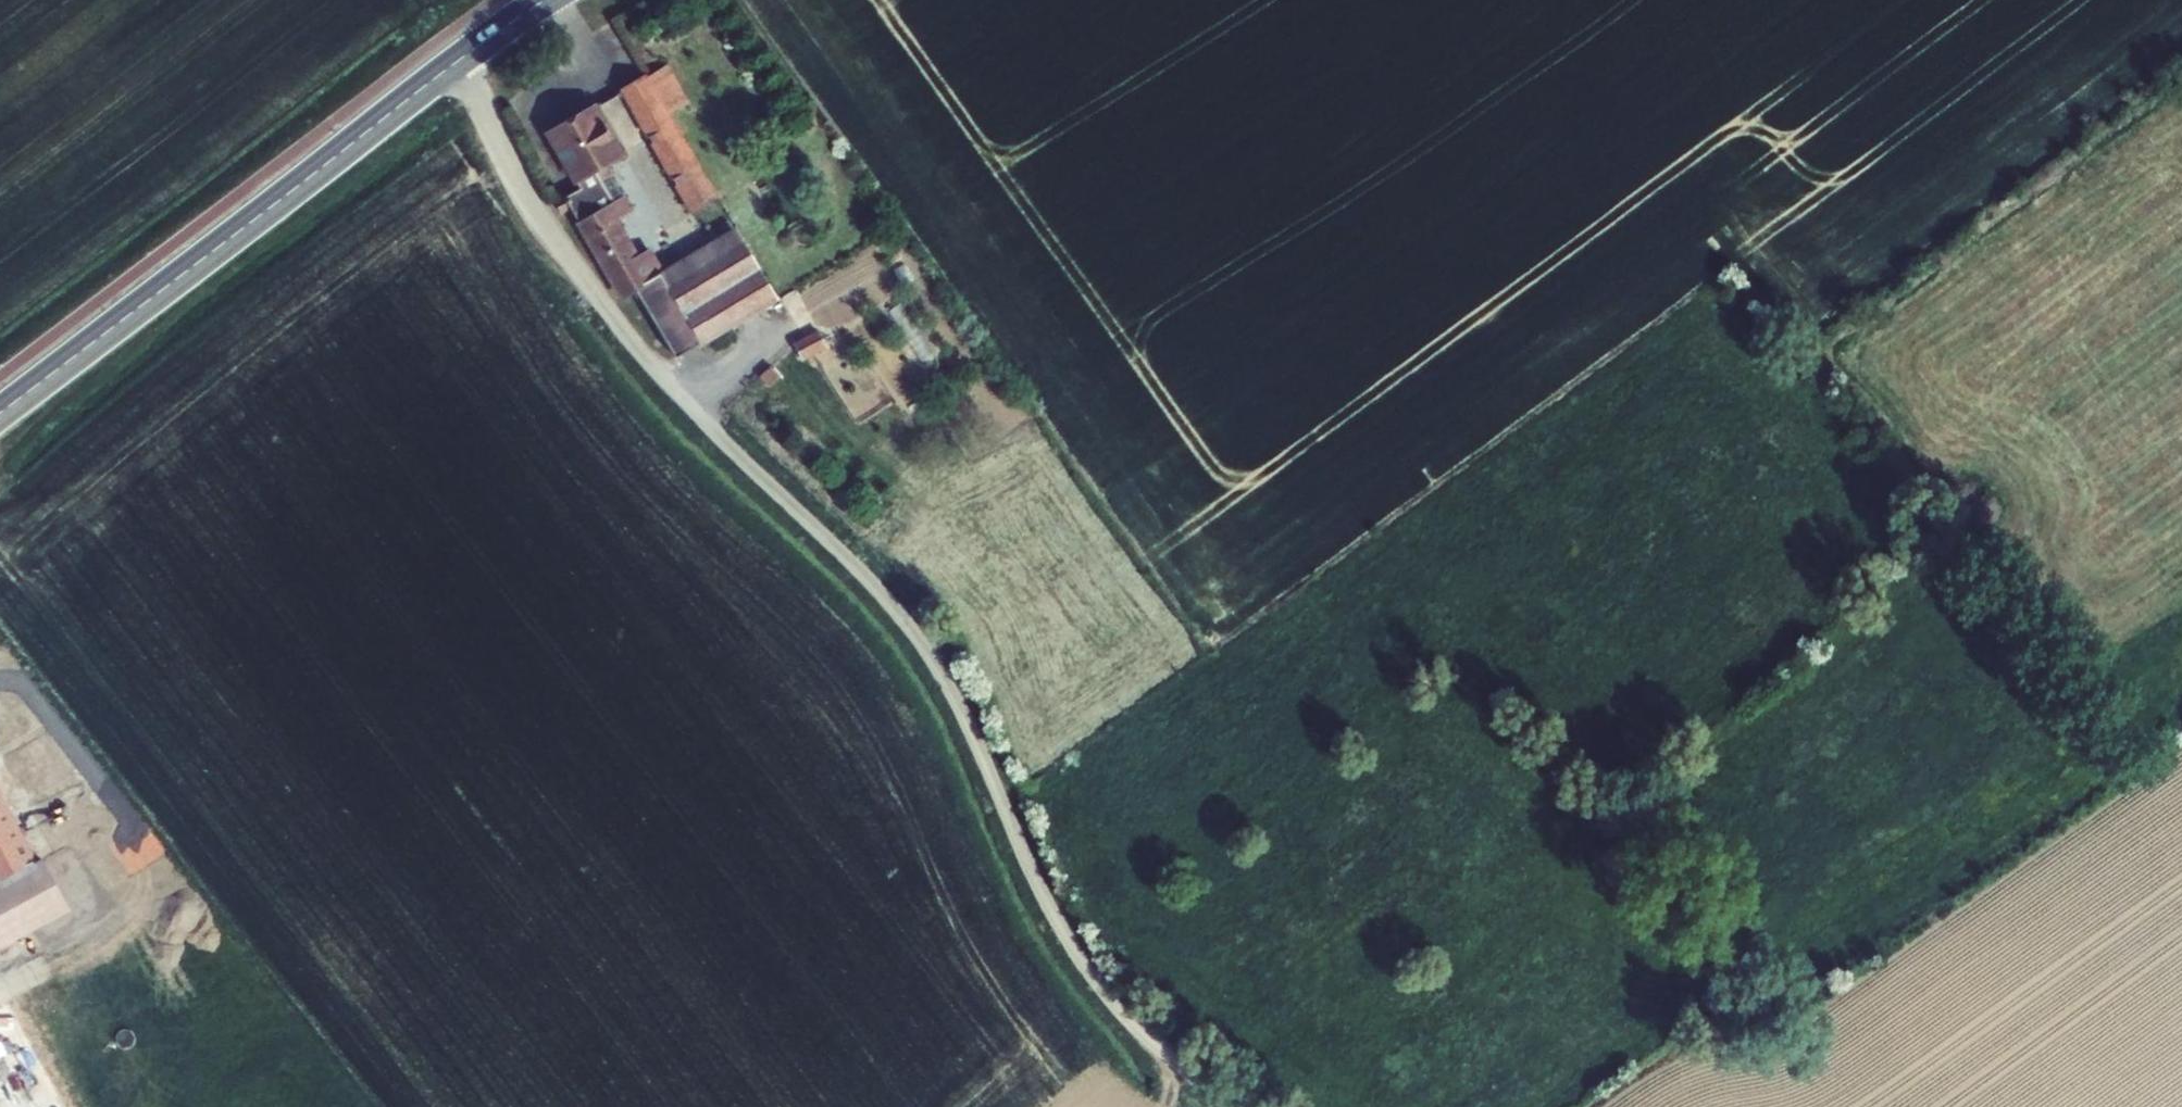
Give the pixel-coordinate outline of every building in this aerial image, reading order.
[(624,91),(692,210),(715,198),(646,78),(624,91)] [(595,108),(549,135),(576,182),(580,189),(565,198),(571,208),(580,225),(622,298),(637,289),(650,281),(662,274),(650,253),(638,260),(615,219),(630,210),(604,166),(623,155),(595,108)] [(555,203),(561,214),(571,208),(565,198),(555,203)] [(700,343),(778,298),(752,254),(738,230),(662,274),(700,343)] [(677,357),(700,343),(662,274),(650,281),(637,289),(677,357)] [(823,328),(798,341),(808,359),(832,346),(823,328)] [(3,881),(39,861),(0,789),(0,879),(3,881)] [(64,850),(45,859),(72,910),(89,901),(64,850)] [(73,911),(72,910),(45,859),(44,858),(39,861),(3,881),(0,879),(0,950),(73,911)] [(18,1000),(0,1008),(0,1106),(70,1106),(18,1000)]
